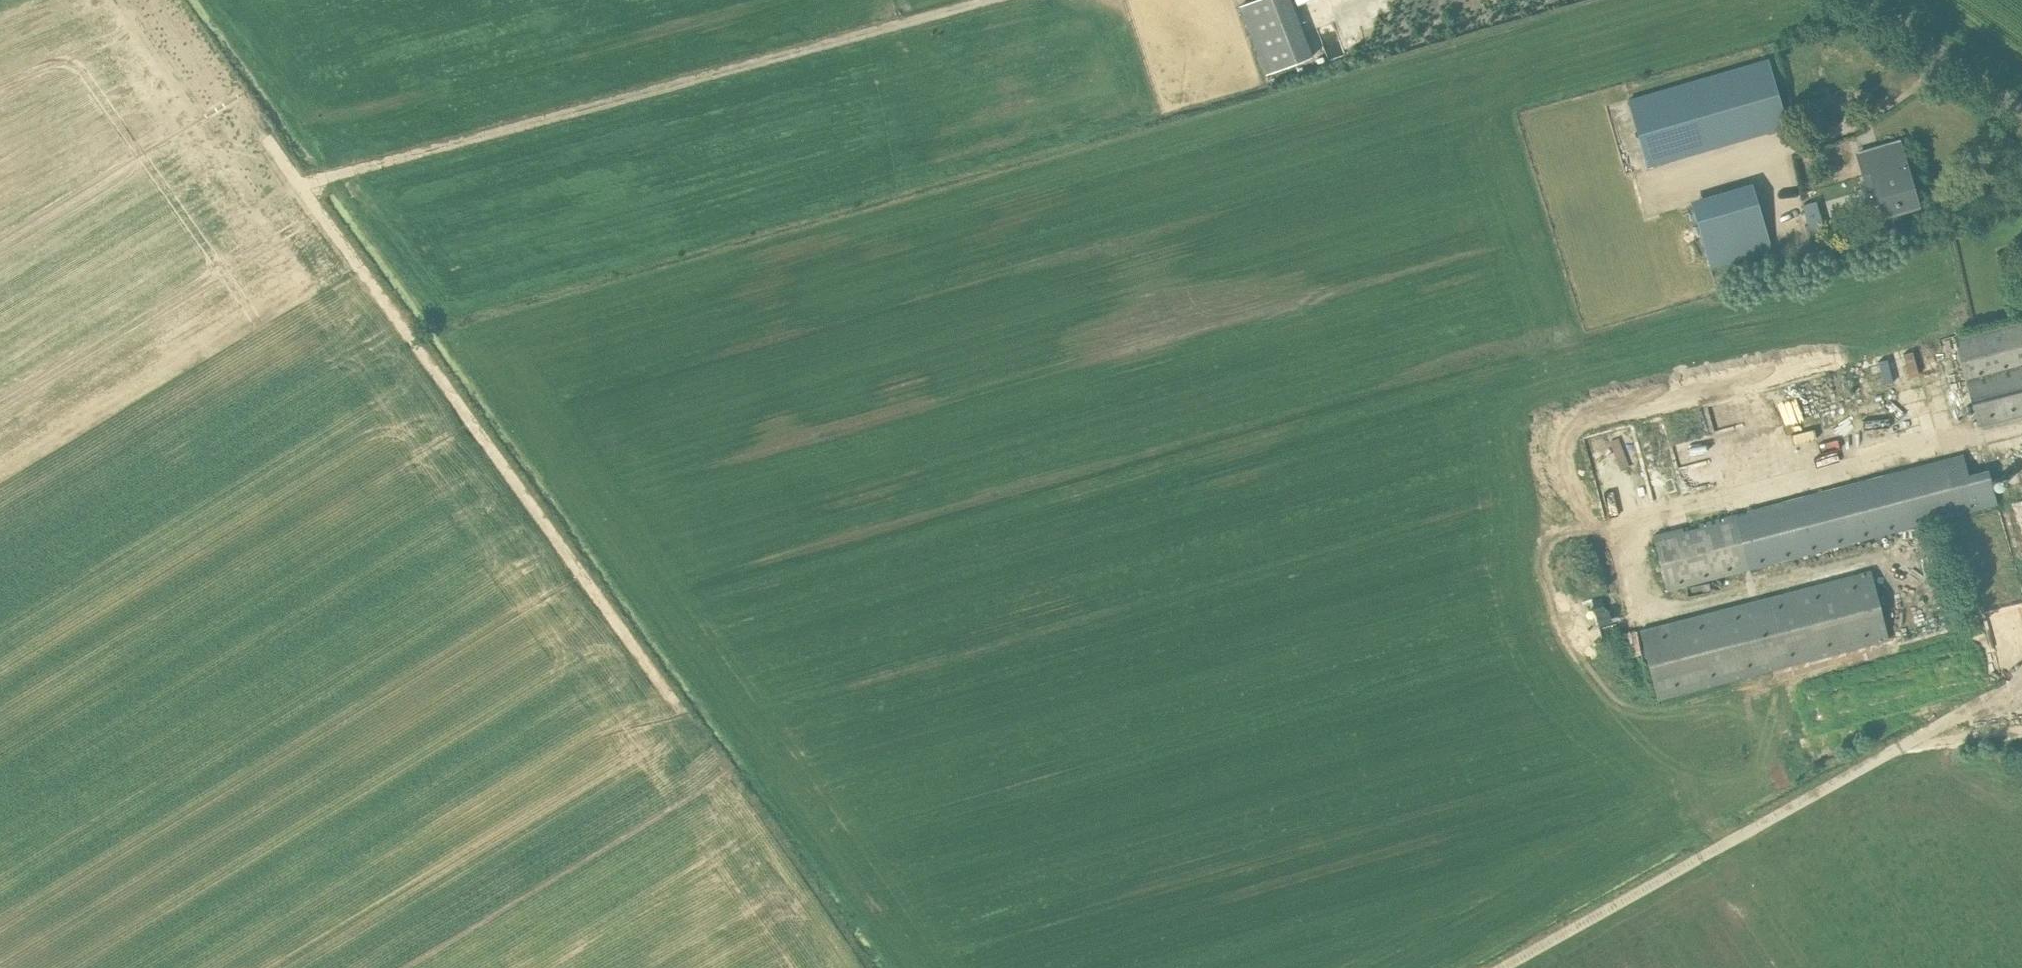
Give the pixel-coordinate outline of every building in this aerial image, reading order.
[(1291,0),(1254,0),(1238,6),(1265,74),(1313,56),(1291,0)] [(1787,126),(1767,59),(1628,99),(1649,166),(1787,126)] [(1858,153),(1869,193),(1876,191),(1882,215),(1918,205),(1899,141),(1858,153)] [(1694,196),(1710,266),(1774,251),(1758,181),(1694,196)] [(1816,200),(1802,204),(1813,239),(1826,234),(1816,200)] [(1955,336),(1978,426),(2021,415),(2021,319),(1955,336)] [(1983,448),(1652,534),(1667,590),(1998,505),(1983,448)] [(1889,640),(1870,569),(1639,629),(1658,700),(1889,640)] [(1599,598),(1593,600),(1599,623),(1608,621),(1605,609),(1602,609),(1599,598)]
